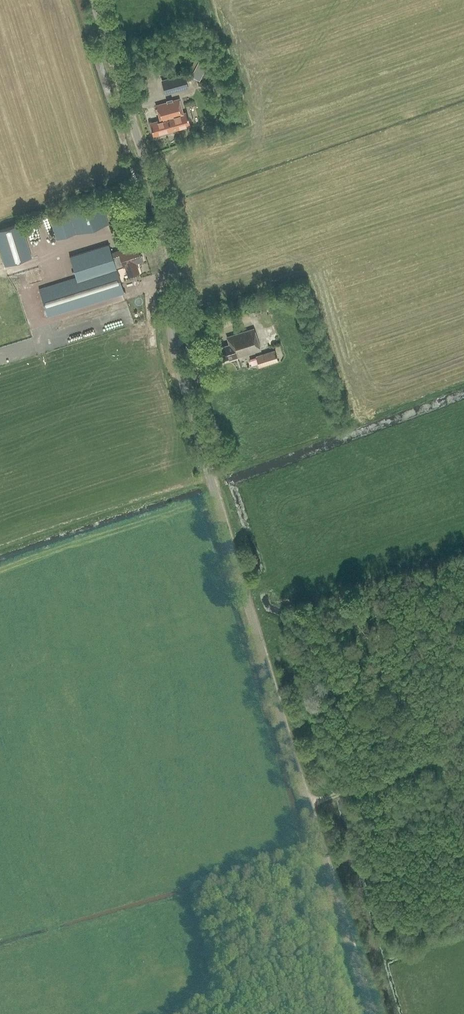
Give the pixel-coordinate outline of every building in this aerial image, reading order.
[(165,94),(187,88),(183,75),(162,81),(165,94)] [(170,102),(156,106),(157,111),(159,116),(158,116),(159,120),(150,123),(153,136),(189,126),(186,113),(183,114),(179,99),(171,101),(172,102),(170,102)] [(56,240),(108,224),(101,198),(49,214),(56,240)] [(31,257),(20,223),(0,229),(0,252),(4,266),(31,257)] [(111,253),(108,244),(69,256),(76,277),(39,289),(47,317),(124,293),(116,268),(125,266),(128,276),(140,272),(137,262),(143,260),(138,246),(131,248),(130,247),(111,253)] [(27,286),(28,276),(13,275),(12,285),(27,286)] [(229,360),(260,350),(253,328),(226,337),(229,344),(218,348),(222,360),(229,358),(229,360)] [(260,367),(278,361),(275,350),(256,356),(260,367)]
